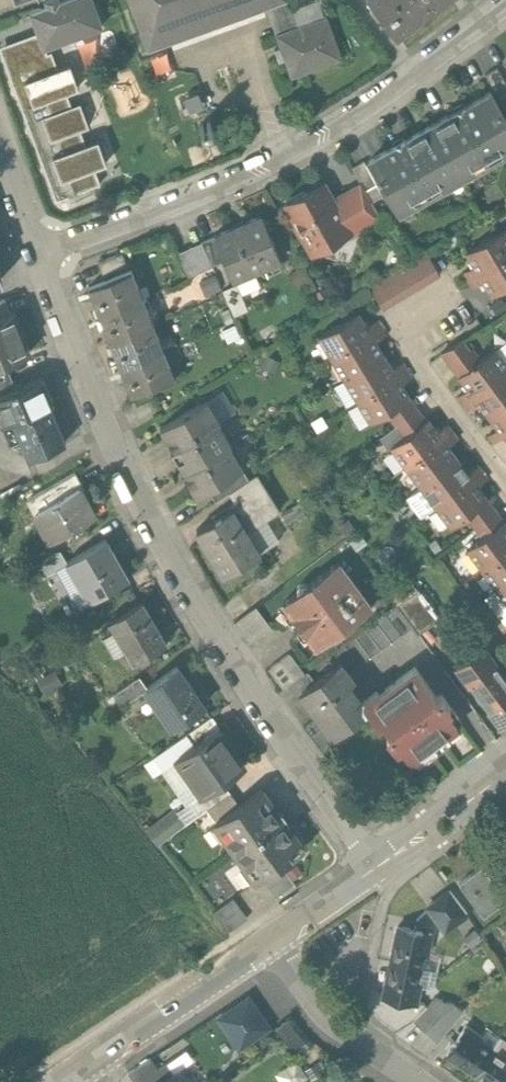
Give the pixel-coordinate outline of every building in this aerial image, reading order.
[(47,5),(29,11),(38,37),(42,48),(45,47),(102,26),(93,0),(45,0),(47,5)] [(146,50),(214,27),(267,8),(286,2),(285,0),(128,0),(146,50)] [(396,35),(426,11),(441,0),(368,0),(396,35)] [(286,2),(267,8),(276,34),(324,17),(319,2),(290,13),(286,2)] [(0,23),(0,39),(34,31),(31,17),(0,23)] [(324,17),(276,34),(291,77),(340,59),(324,17)] [(42,48),(38,37),(1,51),(56,201),(100,184),(94,168),(106,163),(98,139),(86,144),(80,130),(89,127),(80,102),(71,106),(66,92),(78,87),(69,63),(57,68),(51,51),(47,52),(45,47),(42,48)] [(484,74),(496,96),(505,91),(505,85),(496,67),(484,74)] [(464,107),(463,105),(451,111),(453,114),(429,127),(454,173),(472,163),(476,170),(502,156),(498,148),(505,144),(505,122),(490,93),(464,107)] [(429,127),(404,142),(402,139),(390,145),(392,148),(368,162),(393,207),(410,197),(414,204),(441,188),(438,182),(454,173),(429,127)] [(381,196),(362,162),(351,168),(370,202),(381,196)] [(322,184),(288,203),(296,219),(292,222),(299,234),(303,232),(314,251),(322,247),(335,250),(338,238),(347,233),(349,232),(331,200),(322,184)] [(345,192),(331,200),(349,232),(347,233),(349,235),(364,227),(345,192)] [(261,216),(215,235),(215,236),(225,260),(233,277),(279,258),(261,216)] [(466,252),(474,266),(464,273),(468,280),(505,257),(505,231),(505,229),(466,252)] [(215,235),(202,242),(212,266),(225,260),(215,236),(215,235)] [(383,306),(442,274),(429,251),(370,283),(383,306)] [(123,253),(99,263),(103,274),(128,265),(123,253)] [(468,280),(473,288),(483,281),(492,296),(505,287),(505,257),(468,280)] [(132,270),(89,287),(99,314),(137,299),(137,298),(133,288),(138,286),(132,270)] [(235,285),(223,290),(233,314),(246,309),(235,285)] [(137,299),(99,314),(110,340),(147,325),(143,315),(149,313),(142,296),(137,298),(137,299)] [(0,301),(0,316),(10,313),(5,299),(0,301)] [(0,316),(0,364),(28,354),(13,312),(10,313),(0,316)] [(358,313),(319,337),(331,358),(381,328),(377,321),(366,327),(358,313)] [(147,325),(110,340),(120,367),(157,352),(157,351),(153,341),(160,339),(153,322),(147,325)] [(381,328),(331,358),(344,380),(384,356),(375,342),(386,336),(381,328)] [(461,340),(441,353),(450,365),(469,351),(461,340)] [(458,376),(468,389),(458,396),(463,403),(505,371),(505,342),(496,350),(495,348),(479,360),(458,376)] [(157,352),(120,367),(130,394),(168,379),(163,368),(169,366),(162,349),(157,351),(157,352)] [(469,351),(450,365),(458,376),(479,360),(471,350),(469,351)] [(384,356),(344,380),(357,401),(407,371),(402,363),(392,369),(384,356)] [(407,371),(357,401),(370,422),(409,399),(409,398),(401,384),(411,378),(407,371)] [(463,403),(468,410),(478,403),(488,416),(505,402),(505,371),(463,403)] [(16,387),(10,374),(4,376),(0,378),(0,394),(16,387)] [(0,394),(0,423),(10,446),(22,441),(28,456),(64,441),(56,422),(48,403),(52,402),(47,391),(41,376),(16,387),(0,394)] [(207,398),(160,427),(172,448),(172,449),(173,449),(218,422),(218,423),(220,421),(207,398)] [(409,399),(387,412),(396,425),(417,410),(409,399)] [(488,416),(497,429),(488,436),(493,444),(503,436),(505,434),(505,402),(488,416)] [(417,410),(396,425),(405,436),(425,421),(417,410)] [(405,436),(391,446),(406,466),(452,432),(447,425),(437,432),(427,419),(425,421),(405,436)] [(218,422),(173,449),(172,449),(170,450),(171,452),(172,452),(184,472),(229,445),(231,444),(218,423),(218,422)] [(452,432),(406,466),(420,486),(457,459),(448,446),(457,439),(452,432)] [(229,445),(184,472),(182,473),(182,475),(183,474),(195,495),(208,488),(241,467),(242,467),(229,445)] [(457,459),(420,486),(407,497),(421,518),(435,506),(482,471),(476,464),(467,472),(457,459)] [(216,501),(233,490),(233,489),(248,479),(241,467),(208,488),(216,501)] [(74,471),(26,499),(34,512),(40,509),(54,535),(49,538),(49,539),(94,513),(79,486),(82,485),(74,471)] [(482,471),(435,506),(450,527),(466,515),(487,499),(477,486),(487,478),(482,471)] [(233,489),(233,490),(241,503),(266,489),(257,473),(248,479),(233,489)] [(241,503),(198,529),(224,574),(258,554),(245,532),(280,512),(266,489),(241,503)] [(487,499),(466,515),(474,525),(495,510),(487,499)] [(495,510),(474,525),(482,536),(503,520),(495,510)] [(466,548),(482,568),(505,550),(505,524),(503,520),(482,536),(466,548)] [(104,538),(66,560),(73,571),(80,567),(95,594),(126,576),(104,538)] [(55,550),(32,564),(40,577),(63,564),(55,550)] [(482,568),(496,588),(505,581),(505,550),(482,568)] [(309,583),(304,583),(299,586),(298,592),(284,602),(318,648),(332,638),(337,639),(342,635),(343,630),(373,608),(339,562),(309,583)] [(496,588),(505,601),(505,581),(496,588)] [(418,588),(396,604),(418,634),(440,618),(418,588)] [(140,601),(108,620),(132,661),(162,643),(155,631),(158,630),(140,601)] [(255,605),(234,621),(249,642),(271,626),(255,605)] [(412,627),(396,606),(386,614),(402,635),(412,627)] [(386,614),(334,653),(349,674),(402,635),(386,614)] [(483,647),(458,665),(500,722),(505,717),(505,678),(493,661),(483,647)] [(290,652),(269,667),(284,687),(288,684),(305,672),(290,652)] [(504,653),(493,661),(505,678),(505,656),(504,653)] [(316,680),(300,692),(330,732),(364,707),(364,706),(361,702),(347,684),(353,680),(340,662),(316,680)] [(203,704),(176,664),(145,685),(172,725),(203,704)] [(415,669),(379,696),(376,691),(361,702),(364,706),(364,707),(376,723),(380,721),(390,734),(386,737),(406,763),(460,723),(441,696),(437,699),(415,669)] [(305,672),(288,684),(296,695),(300,692),(316,680),(308,670),(305,672)] [(135,678),(114,692),(122,703),(142,689),(135,678)] [(209,715),(185,732),(193,744),(217,727),(209,715)] [(335,747),(314,718),(303,726),(325,755),(335,747)] [(193,744),(177,755),(201,791),(202,793),(220,781),(244,764),(219,727),(217,727),(193,744)] [(220,781),(202,793),(201,791),(190,799),(198,811),(227,791),(220,781)] [(237,803),(218,818),(229,832),(225,835),(244,862),(248,859),(259,875),(279,861),(288,854),(283,847),(296,838),(283,820),(287,817),(280,807),(276,810),(270,803),(272,802),(261,787),(237,803)] [(229,792),(206,808),(215,820),(218,818),(237,803),(229,792)] [(158,842),(193,814),(181,799),(146,827),(158,842)] [(279,861),(260,874),(276,895),(294,882),(279,861)] [(505,898),(482,865),(459,882),(483,915),(505,898)] [(449,890),(427,907),(445,930),(467,914),(449,890)] [(230,896),(211,911),(227,932),(246,917),(230,896)] [(432,934),(398,927),(390,961),(420,967),(423,952),(427,953),(432,934)] [(420,967),(390,961),(383,995),(417,1002),(421,984),(417,983),(420,967)] [(249,998),(220,1018),(240,1046),(270,1026),(249,998)] [(435,999),(414,1020),(426,1032),(427,1030),(442,1014),(456,1005),(455,1004),(435,999)] [(442,1014),(427,1030),(436,1038),(450,1022),(442,1014)] [(304,1041),(287,1018),(275,1027),(293,1050),(304,1041)] [(482,1036),(466,1026),(447,1055),(475,1074),(492,1049),(479,1040),(482,1036)] [(492,1049),(475,1074),(487,1081),(505,1081),(505,1056),(505,1057),(492,1049)] [(276,1072),(283,1081),(298,1081),(310,1074),(298,1057),(276,1072)] [(128,1073),(135,1081),(160,1081),(164,1079),(150,1058),(128,1073)] [(318,1063),(308,1071),(313,1078),(324,1071),(318,1063)] [(173,1073),(164,1079),(160,1081),(179,1081),(173,1073)]
